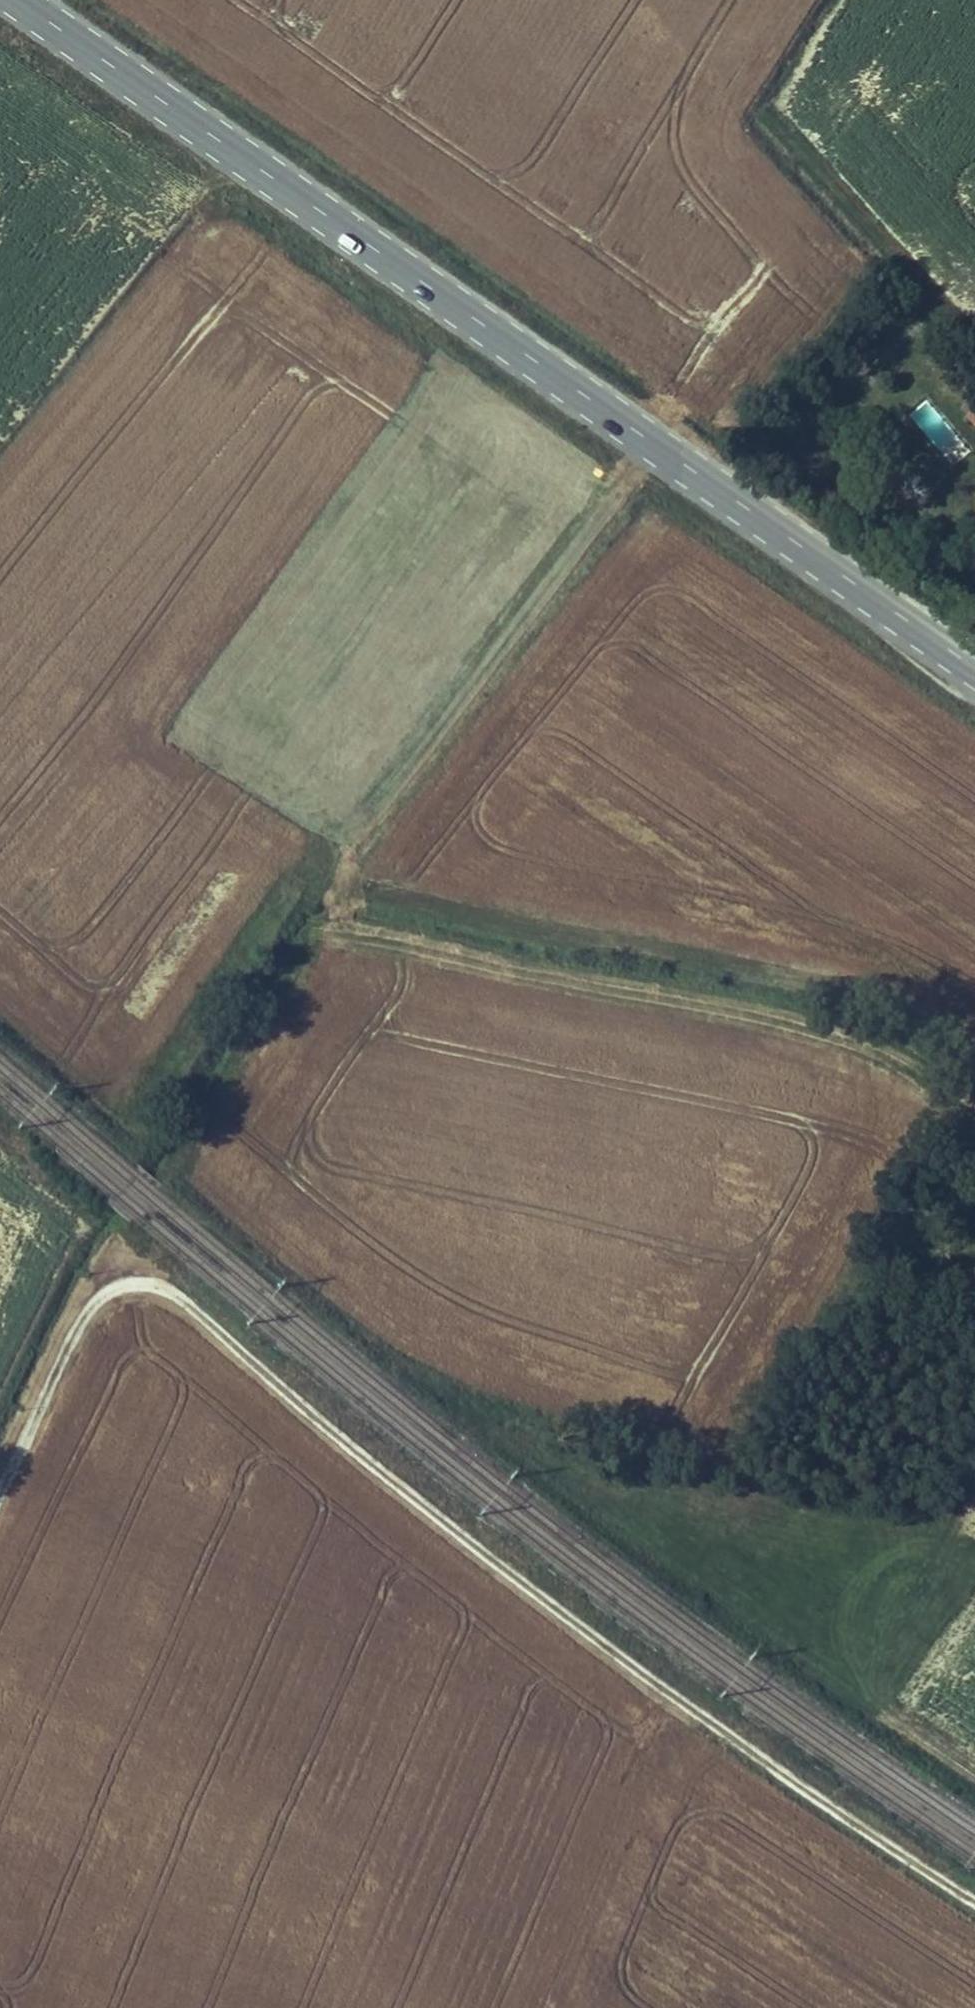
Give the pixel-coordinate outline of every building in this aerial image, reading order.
[(962,408),(974,420),(974,392),(962,408)] [(937,451),(955,438),(928,401),(910,413),(937,451)]
